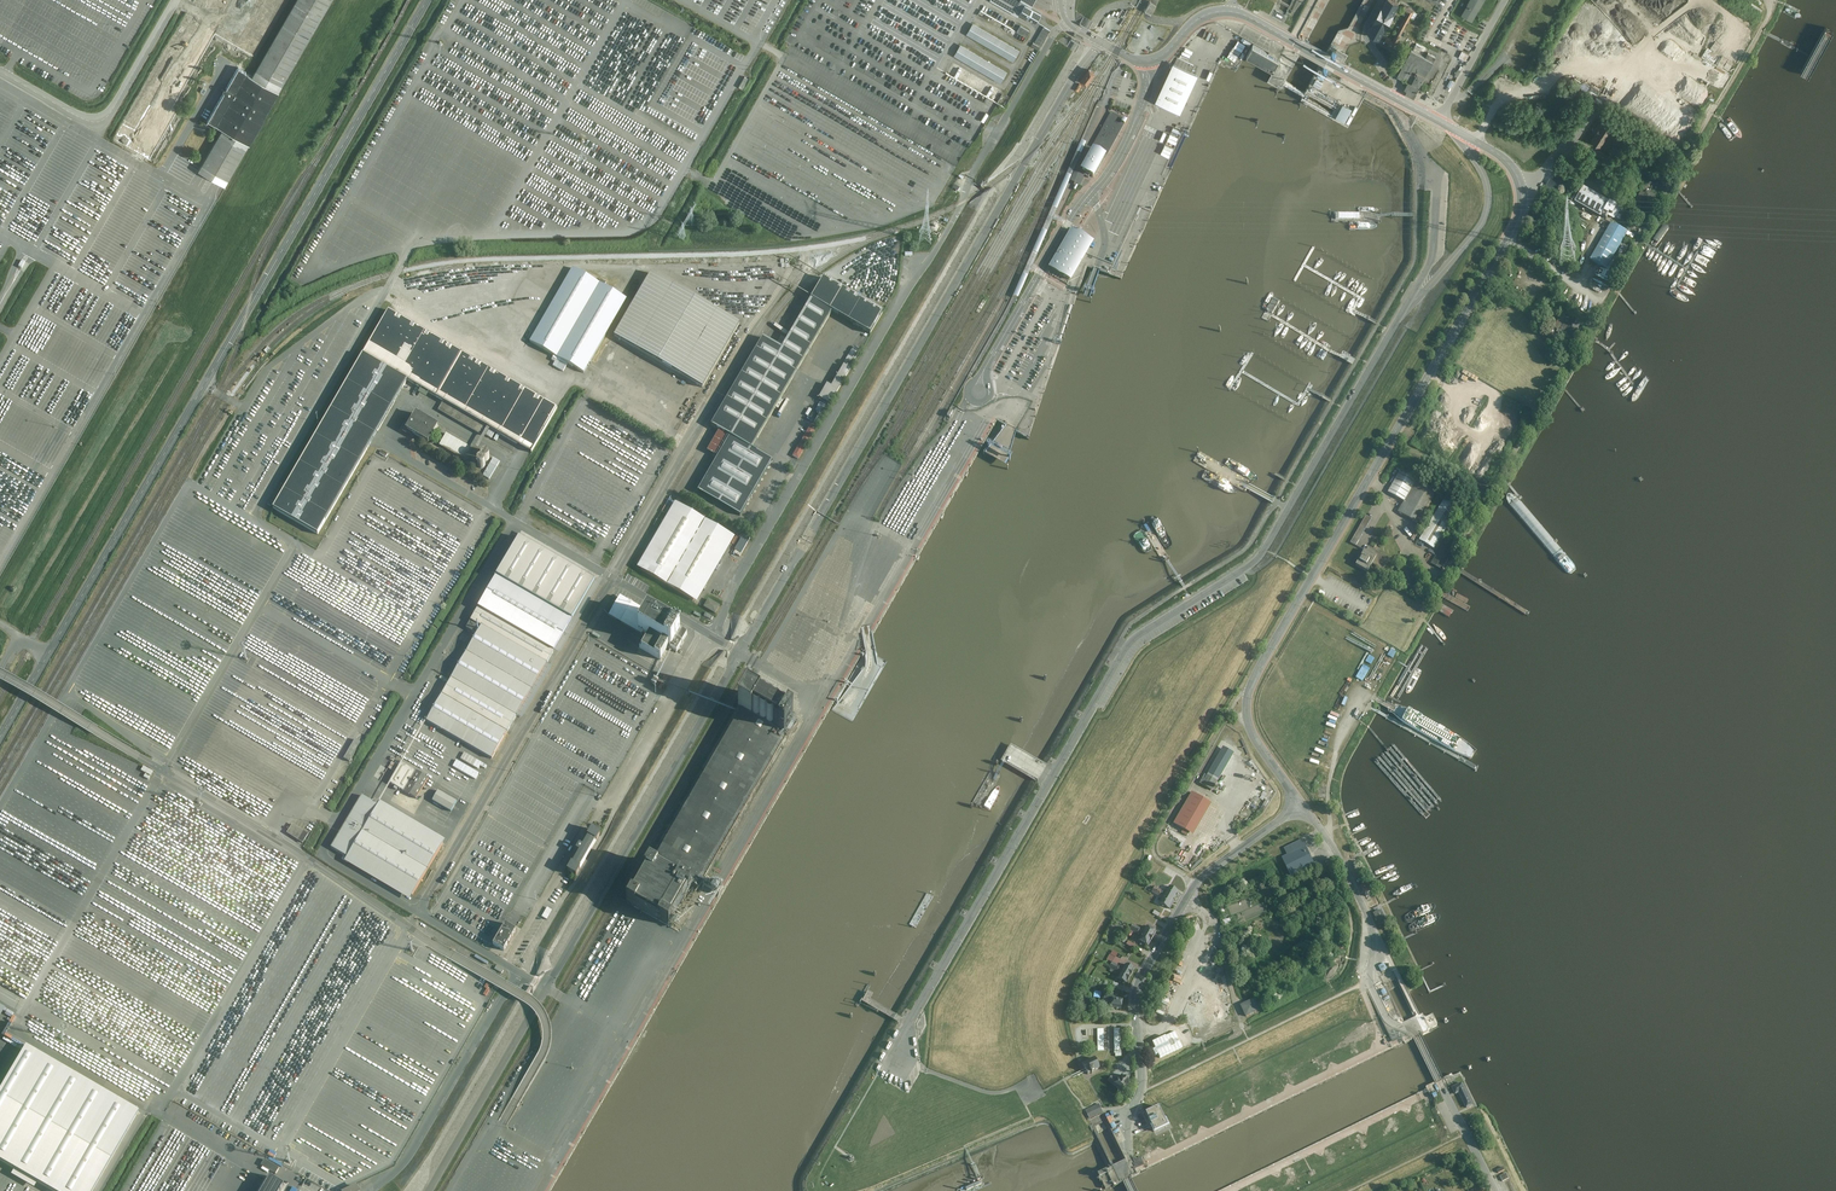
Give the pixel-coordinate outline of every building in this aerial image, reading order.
[(332,0),(295,0),(251,76),(238,68),(208,121),(223,129),(199,171),(205,175),(212,179),(218,182),(224,186),(248,144),(279,92),(332,0)] [(1020,13),(1026,3),(1034,8),(1042,12),(1043,11),(1032,5),(1024,0),(991,0),(990,0),(1019,16),(1020,13)] [(1369,33),(1380,38),(1385,28),(1386,29),(1394,14),(1399,4),(1392,0),(1387,0),(1383,8),(1382,7),(1374,22),(1375,22),(1369,33)] [(1462,16),(1472,21),(1478,9),(1479,10),(1484,0),(1470,0),(1468,4),(1469,4),(1462,16)] [(1034,8),(1026,3),(1020,13),(1036,22),(1042,12),(1034,8)] [(981,11),(977,18),(1023,44),(1031,31),(989,7),(986,14),(981,11)] [(1386,42),(1396,47),(1415,13),(1405,7),(1403,11),(1409,14),(1394,41),(1388,38),(1386,42)] [(1286,16),(1277,11),(1274,16),(1283,21),(1286,16)] [(1020,49),(974,22),(967,34),(1013,61),(1020,49)] [(1006,108),(1051,30),(1044,26),(1006,93),(1004,92),(997,103),(1006,108)] [(221,51),(228,54),(231,48),(225,44),(221,51)] [(1007,71),(961,44),(955,55),(1001,82),(1007,71)] [(1268,53),(1255,46),(1249,57),(1273,70),(1279,59),(1268,53)] [(1415,98),(1437,58),(1427,53),(1425,57),(1411,50),(1397,77),(1408,83),(1405,89),(1407,90),(1405,93),(1415,98)] [(1464,51),(1460,57),(1467,61),(1471,55),(1464,51)] [(1177,57),(1174,62),(1191,70),(1194,65),(1177,57)] [(1180,111),(1197,73),(1191,70),(1174,62),(1172,62),(1155,100),(1180,111)] [(1095,72),(1089,67),(1079,80),(1084,83),(1086,85),(1095,72)] [(745,76),(740,87),(744,89),(749,78),(745,76)] [(1352,107),(1342,101),(1335,115),(1344,120),(1352,107)] [(1094,178),(1106,157),(1125,124),(1126,122),(1126,121),(1118,117),(1112,113),(1091,149),(1079,170),(1081,171),(1086,174),(1094,178)] [(1623,129),(1614,122),(1611,126),(1621,132),(1623,129)] [(1602,146),(1612,129),(1603,123),(1592,140),(1602,146)] [(1086,174),(1081,171),(1093,149),(1091,149),(1085,146),(1086,144),(1080,142),(1067,173),(1048,216),(1026,266),(1013,296),(1018,298),(1030,270),(1036,273),(1037,271),(1039,268),(1034,267),(1032,266),(1052,221),(1058,224),(1063,226),(1064,223),(1066,221),(1062,219),(1061,219),(1058,218),(1054,216),(1069,181),(1076,184),(1081,186),(1083,180),(1086,174)] [(1578,161),(1585,151),(1580,147),(1573,158),(1578,161)] [(1555,194),(1565,177),(1555,171),(1545,189),(1555,194)] [(1621,208),(1584,186),(1575,201),(1606,219),(1608,216),(1614,220),(1621,208)] [(1649,208),(1656,197),(1643,189),(1636,200),(1649,208)] [(1607,268),(1628,233),(1612,223),(1591,259),(1607,268)] [(1055,255),(1048,268),(1049,268),(1051,269),(1052,270),(1053,270),(1054,271),(1054,272),(1055,272),(1056,273),(1057,274),(1058,275),(1059,275),(1060,276),(1061,276),(1062,276),(1063,277),(1064,277),(1065,277),(1066,278),(1067,278),(1068,279),(1069,279),(1071,280),(1072,277),(1079,265),(1083,258),(1084,256),(1085,255),(1085,254),(1088,250),(1092,242),(1091,241),(1090,240),(1089,240),(1088,239),(1087,238),(1086,238),(1085,237),(1084,236),(1083,236),(1083,235),(1082,234),(1081,234),(1080,233),(1079,233),(1078,233),(1077,232),(1076,232),(1075,232),(1075,230),(1073,230),(1070,229),(1068,233),(1067,235),(1063,241),(1061,245),(1058,249),(1055,255)] [(613,291),(573,268),(530,343),(570,366),(613,291)] [(535,271),(530,281),(548,289),(549,286),(559,290),(563,280),(546,272),(544,275),(535,271)] [(701,386),(737,323),(651,273),(614,336),(701,386)] [(833,311),(870,332),(882,312),(824,278),(782,349),(763,338),(710,427),(729,437),(698,492),(740,516),(771,462),(750,450),(833,311)] [(627,299),(613,291),(570,366),(584,374),(627,299)] [(406,376),(532,449),(555,408),(385,310),(270,508),(315,533),(406,376)] [(70,322),(70,324),(94,338),(96,338),(96,316),(95,319),(86,319),(79,315),(79,314),(76,312),(75,314),(74,318),(72,318),(72,322),(70,322)] [(1562,334),(1571,320),(1562,315),(1560,320),(1558,319),(1553,328),(1560,331),(1559,334),(1562,334)] [(1574,339),(1582,326),(1574,322),(1572,321),(1569,326),(1564,334),(1571,338),(1572,338),(1574,339)] [(852,364),(861,350),(855,346),(847,361),(852,364)] [(823,413),(827,406),(821,402),(817,410),(823,413)] [(679,414),(684,417),(688,410),(683,408),(679,414)] [(415,411),(404,429),(426,442),(436,424),(415,411)] [(812,411),(807,420),(816,424),(820,415),(812,411)] [(445,431),(436,445),(468,464),(477,450),(445,431)] [(802,440),(793,456),(799,460),(808,444),(802,440)] [(1439,454),(1423,445),(1417,455),(1434,464),(1439,454)] [(1403,503),(1415,482),(1399,472),(1387,494),(1403,503)] [(1418,525),(1436,493),(1417,482),(1399,514),(1418,525)] [(1434,551),(1460,507),(1445,498),(1419,542),(1434,551)] [(637,570),(696,603),(734,538),(674,505),(637,570)] [(1355,546),(1371,520),(1366,517),(1350,543),(1355,546)] [(1411,537),(1416,540),(1420,533),(1414,530),(1411,537)] [(392,669),(461,538),(451,533),(440,532),(439,538),(436,538),(435,536),(431,535),(426,538),(426,541),(409,549),(398,571),(397,585),(394,584),(394,594),(393,592),(392,593),(389,599),(390,601),(384,611),(393,630),(386,629),(385,645),(380,643),(380,652),(376,658),(384,658),(383,664),(392,669)] [(425,724),(491,762),(517,717),(547,666),(598,579),(521,534),(466,630),(477,636),(425,724)] [(736,550),(743,553),(750,538),(743,535),(736,550)] [(1379,541),(1374,538),(1369,546),(1374,549),(1379,541)] [(1442,572),(1454,549),(1444,544),(1432,566),(1442,572)] [(1366,548),(1355,568),(1366,574),(1371,567),(1381,573),(1389,560),(1366,548)] [(1417,588),(1404,567),(1396,572),(1409,593),(1417,588)] [(1430,595),(1427,590),(1421,594),(1423,599),(1430,595)] [(675,655),(685,636),(620,598),(607,621),(618,626),(616,630),(631,638),(630,640),(664,660),(669,652),(675,655)] [(715,615),(719,607),(708,601),(703,608),(715,615)] [(1392,649),(1389,655),(1394,658),(1398,652),(1392,649)] [(655,695),(657,694),(654,691),(651,691),(649,689),(644,693),(640,693),(638,692),(638,696),(636,700),(632,700),(631,699),(631,701),(634,703),(632,706),(630,706),(631,707),(631,714),(634,716),(628,716),(630,717),(630,728),(627,728),(627,734),(630,732),(631,733),(636,726),(636,720),(637,721),(655,695)] [(106,708),(105,691),(102,691),(102,693),(94,693),(94,709),(106,708)] [(793,719),(747,693),(738,709),(784,734),(793,719)] [(650,864),(692,888),(697,892),(786,736),(784,734),(738,709),(650,864)] [(322,781),(351,730),(336,721),(337,716),(334,721),(327,717),(324,722),(324,721),(320,721),(315,726),(317,729),(312,731),(313,734),(311,734),(313,737),(313,742),(314,742),(312,745),(310,744),(307,747),(304,767),(303,767),(303,770),(305,770),(306,773),(308,770),(310,778),(309,778),(315,779),(317,783),(322,781)] [(355,739),(345,759),(351,762),(361,742),(355,739)] [(1202,778),(1199,783),(1211,790),(1233,753),(1223,748),(1205,780),(1202,778)] [(471,757),(468,763),(484,771),(487,764),(471,757)] [(416,798),(427,779),(401,763),(389,783),(416,798)] [(141,770),(151,776),(153,771),(144,766),(141,770)] [(435,800),(453,811),(458,801),(441,791),(435,800)] [(1191,792),(1173,824),(1189,833),(1207,801),(1191,792)] [(350,861),(414,899),(449,841),(385,803),(382,807),(365,797),(335,848),(352,858),(350,861)] [(288,833),(304,843),(310,835),(294,825),(288,833)] [(578,877),(602,833),(593,828),(583,846),(581,845),(577,850),(580,852),(569,872),(578,877)] [(1303,839),(1301,836),(1288,843),(1289,845),(1303,839)] [(1314,865),(1306,847),(1282,858),(1291,876),(1314,865)] [(1326,866),(1324,860),(1317,863),(1319,869),(1326,866)] [(650,864),(626,906),(668,930),(692,888),(650,864)] [(112,884),(111,899),(122,899),(122,898),(128,898),(128,897),(129,897),(129,894),(124,894),(124,887),(127,887),(127,884),(112,884)] [(1146,889),(1159,896),(1162,890),(1149,884),(1146,889)] [(1169,886),(1159,903),(1169,909),(1174,901),(1172,900),(1178,891),(1169,886)] [(547,919),(553,910),(548,906),(542,916),(547,919)] [(1387,922),(1382,911),(1373,915),(1379,926),(1387,922)] [(505,950),(516,930),(505,924),(495,945),(505,950)] [(1133,924),(1130,929),(1137,933),(1138,932),(1141,935),(1138,940),(1140,941),(1139,943),(1144,945),(1145,944),(1148,946),(1156,932),(1153,930),(1154,928),(1149,926),(1148,927),(1146,926),(1143,931),(1140,929),(1140,928),(1133,924)] [(1138,946),(1129,941),(1127,944),(1136,950),(1138,946)] [(1110,965),(1109,967),(1116,972),(1117,971),(1121,973),(1118,978),(1125,983),(1127,980),(1128,980),(1133,972),(1132,971),(1134,968),(1126,964),(1123,969),(1119,967),(1120,966),(1118,965),(1112,962),(1110,965)] [(1384,965),(1379,968),(1381,973),(1387,970),(1384,965)] [(1092,973),(1085,970),(1082,975),(1089,979),(1092,973)] [(1164,1013),(1177,983),(1171,980),(1158,1010),(1164,1013)] [(1104,994),(1104,1000),(1111,1001),(1110,1006),(1121,1008),(1123,999),(1119,998),(1119,997),(1104,994)] [(1261,1011),(1255,1000),(1242,1006),(1248,1017),(1261,1011)] [(1098,1028),(1099,1051),(1109,1050),(1109,1039),(1105,1039),(1105,1028),(1098,1028)] [(1399,1042),(1401,1037),(1400,1037),(1401,1033),(1397,1032),(1395,1037),(1393,1036),(1392,1040),(1399,1042)] [(22,1045),(0,1082),(0,1162),(51,1190),(89,1190),(136,1111),(22,1045)] [(1166,1046),(1154,1053),(1158,1061),(1170,1054),(1166,1046)] [(1099,1070),(1094,1058),(1082,1064),(1085,1072),(1087,1076),(1099,1070)] [(1248,1073),(1263,1066),(1261,1063),(1264,1061),(1262,1058),(1245,1066),(1248,1073)] [(1111,1076),(1108,1080),(1114,1085),(1113,1085),(1122,1093),(1123,1091),(1124,1092),(1126,1091),(1127,1090),(1127,1088),(1126,1088),(1127,1086),(1131,1082),(1122,1075),(1117,1081),(1111,1076)] [(1462,1085),(1452,1090),(1454,1093),(1455,1096),(1459,1095),(1463,1103),(1466,1110),(1473,1107),(1462,1085)] [(1102,1114),(1097,1105),(1086,1110),(1090,1119),(1102,1114)] [(1151,1131),(1152,1135),(1155,1133),(1166,1128),(1161,1118),(1157,1109),(1145,1115),(1143,1115),(1148,1125),(1150,1130),(1151,1131)] [(1144,1165),(1140,1157),(1136,1159),(1135,1159),(1131,1161),(1136,1169),(1144,1165)] [(280,1170),(265,1161),(262,1166),(277,1175),(280,1170)] [(1508,1178),(1506,1173),(1500,1176),(1502,1181),(1508,1178)] [(271,1175),(261,1190),(283,1190),(287,1185),(271,1175)]
